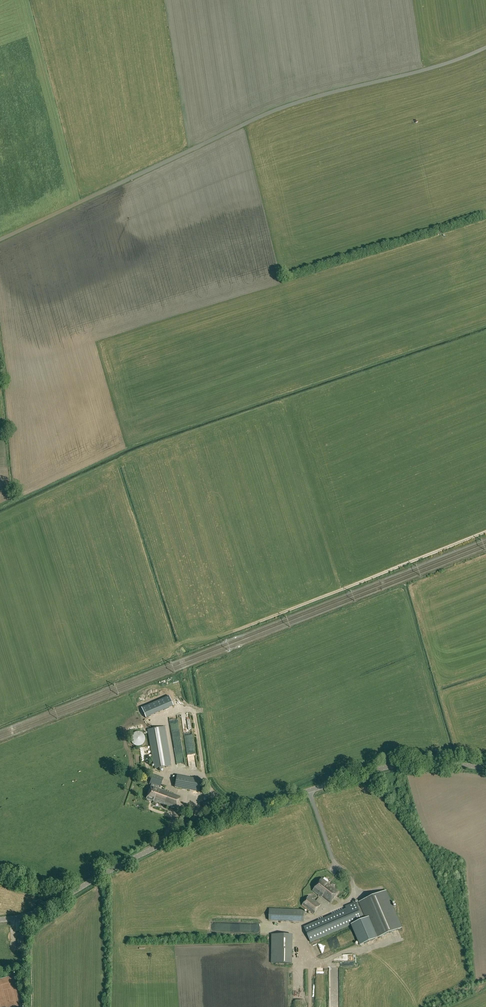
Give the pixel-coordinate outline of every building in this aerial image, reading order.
[(171,766),(164,727),(148,729),(155,769),(171,766)] [(145,736),(144,736),(144,735),(143,734),(142,733),(141,732),(140,732),(139,732),(138,732),(137,732),(136,732),(135,733),(134,733),(133,734),(132,735),(132,736),(131,736),(131,737),(131,738),(131,739),(131,740),(131,741),(132,742),(132,743),(133,744),(134,745),(135,745),(135,746),(136,746),(137,746),(138,746),(139,746),(140,746),(141,745),(142,745),(143,744),(143,743),(144,743),(144,742),(145,742),(145,741),(145,740),(145,739),(145,738),(145,737),(145,736)] [(194,736),(187,737),(190,760),(197,759),(194,736)] [(176,809),(180,796),(158,788),(158,787),(160,788),(163,778),(153,774),(149,784),(151,785),(146,798),(176,809)] [(199,792),(201,780),(177,775),(175,787),(199,792)] [(339,892),(328,884),(328,883),(322,878),(313,891),(322,897),(322,896),(331,903),(339,892)] [(359,946),(402,928),(386,890),(358,902),(358,903),(357,904),(356,902),(345,906),(346,909),(304,927),(311,942),(351,925),(359,946)] [(309,896),(302,905),(314,914),(321,905),(309,896)] [(269,921),(293,921),(293,924),(299,924),(298,922),(304,922),(305,909),(270,908),(269,921)] [(293,934),(273,934),(272,962),(292,963),(293,934)]
